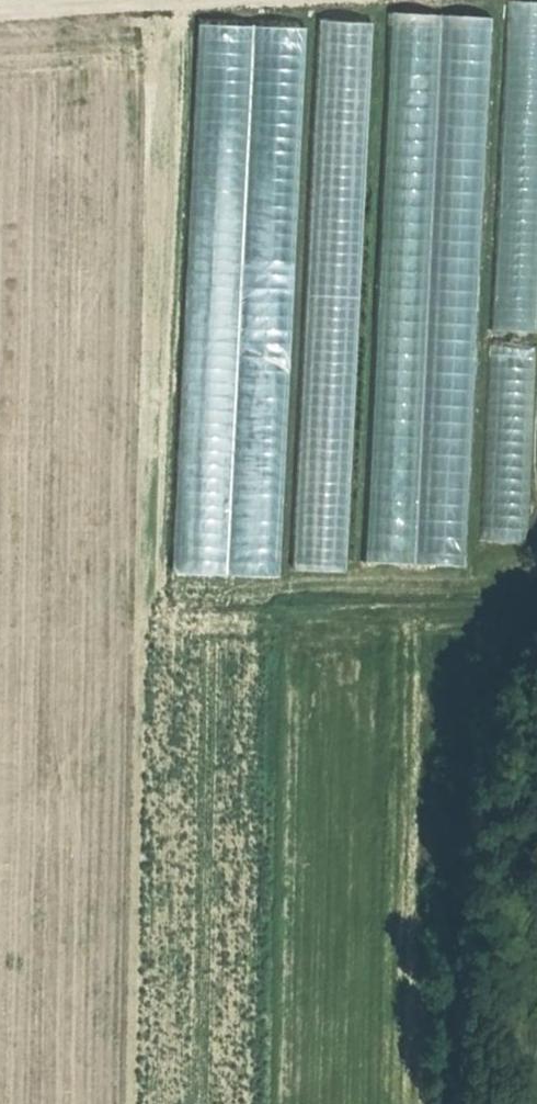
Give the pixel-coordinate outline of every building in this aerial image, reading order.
[(536,328),(536,0),(509,0),(497,327),(536,328)] [(374,560),(472,563),(489,13),(391,10),(374,560)] [(368,152),(369,18),(320,18),(320,137),(338,137),(338,152),(368,152)] [(489,339),(489,536),(535,536),(535,339),(489,339)] [(296,566),(347,568),(356,394),(332,393),(329,444),(302,442),(296,566)]
